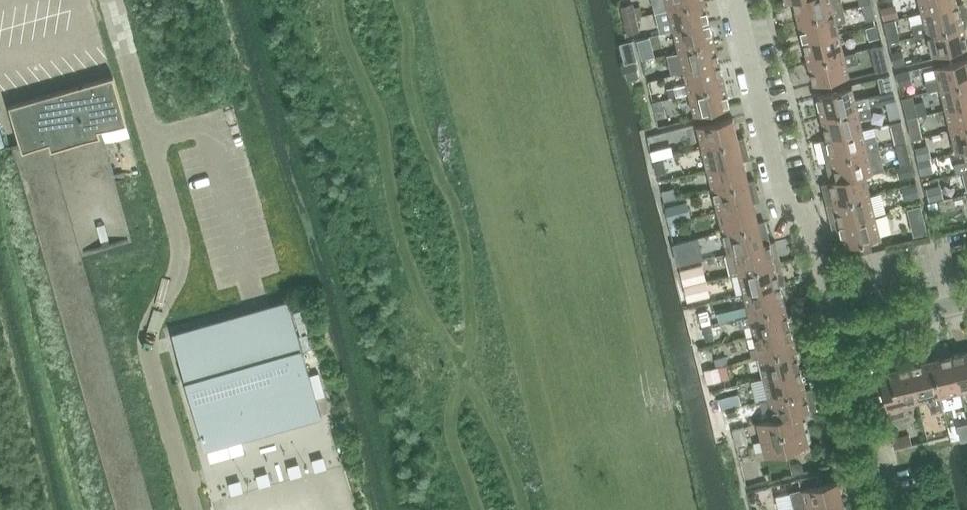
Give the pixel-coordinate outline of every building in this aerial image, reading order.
[(669,9),(705,1),(705,0),(667,0),(669,9)] [(844,10),(842,0),(794,0),(793,0),(794,1),(799,21),(844,10)] [(923,13),(958,4),(957,0),(919,0),(923,13)] [(710,22),(705,1),(669,9),(675,30),(710,22)] [(872,2),(862,5),(866,21),(876,18),(872,2)] [(627,19),(637,17),(634,8),(633,3),(624,6),(627,19)] [(928,34),(963,25),(966,24),(966,16),(965,9),(960,10),(958,4),(923,13),(925,22),(913,25),(916,37),(928,34)] [(640,6),(634,8),(637,17),(643,16),(640,6)] [(894,6),(881,9),(884,20),(897,17),(894,6)] [(839,33),(837,23),(847,21),(844,10),(799,21),(804,42),(839,33)] [(637,17),(627,19),(631,33),(640,31),(637,17)] [(896,19),(884,22),(889,43),(901,40),(896,19)] [(675,30),(680,51),(715,43),(710,22),(675,30)] [(933,55),(966,47),(966,41),(963,25),(928,34),(933,55)] [(876,26),(869,27),(872,38),(879,37),(876,26)] [(804,42),(809,63),(844,54),(839,33),(804,42)] [(633,41),(621,44),(625,63),(637,60),(633,41)] [(680,51),(685,72),(720,64),(715,43),(680,51)] [(883,45),(871,48),(874,61),(886,58),(883,45)] [(902,50),(891,52),(895,68),(906,65),(902,50)] [(814,84),(821,83),(850,76),(847,65),(859,62),(856,51),(844,54),(809,63),(814,84)] [(929,92),(941,89),(966,82),(966,59),(936,67),(938,78),(926,81),(929,92)] [(634,63),(625,65),(628,79),(637,77),(639,76),(636,62),(634,63)] [(676,86),(678,96),(690,93),(725,85),(720,64),(685,72),(687,83),(676,86)] [(907,71),(896,74),(899,86),(910,83),(907,71)] [(116,509),(155,509),(83,258),(134,243),(102,131),(127,123),(124,113),(125,113),(114,76),(9,106),(20,144),(14,146),(14,145),(12,145),(116,509)] [(966,105),(966,82),(941,89),(946,110),(966,105)] [(725,85),(690,93),(695,115),(731,106),(725,85)] [(676,86),(667,89),(669,98),(678,96),(676,86)] [(822,118),(870,106),(870,105),(886,101),(895,99),(893,90),(855,99),(852,88),(817,96),(822,118)] [(895,99),(886,101),(890,118),(900,116),(895,99)] [(662,100),(652,102),(655,112),(664,110),(662,100)] [(915,104),(904,107),(907,119),(917,117),(918,116),(915,104)] [(946,110),(951,131),(966,127),(966,105),(946,110)] [(863,130),(860,119),(872,116),(870,106),(822,118),(827,139),(863,130)] [(907,119),(909,129),(912,140),(922,138),(917,117),(907,119)] [(698,126),(703,148),(739,139),(733,118),(698,126)] [(927,122),(928,135),(949,133),(948,120),(927,122)] [(901,121),(891,123),(896,144),(907,142),(901,121)] [(951,131),(956,152),(964,150),(966,149),(966,127),(951,131)] [(827,139),(829,145),(823,146),(826,161),(879,148),(877,137),(865,140),(863,130),(827,139)] [(703,148),(708,169),(744,160),(742,154),(748,153),(744,138),(739,139),(703,148)] [(907,142),(896,144),(901,165),(911,162),(907,142)] [(672,146),(652,151),(654,160),(674,155),(672,146)] [(924,146),(915,148),(918,160),(927,158),(924,146)] [(879,148),(826,161),(830,176),(836,175),(837,180),(837,181),(865,174),(865,175),(885,170),(879,148)] [(955,164),(957,174),(963,172),(966,171),(966,149),(964,150),(966,161),(955,164)] [(929,159),(918,162),(921,174),(932,171),(929,159)] [(664,160),(654,162),(657,174),(667,171),(664,160)] [(708,169),(713,190),(749,181),(744,160),(708,169)] [(911,164),(901,166),(904,177),(914,175),(911,164)] [(870,195),(865,175),(865,174),(837,181),(837,180),(829,182),(834,203),(835,204),(870,195)] [(755,179),(749,181),(713,190),(719,211),(754,202),(752,196),(758,195),(755,179)] [(915,185),(906,187),(910,199),(918,196),(915,185)] [(927,189),(929,201),(941,198),(938,186),(927,189)] [(674,188),(662,191),(665,201),(676,198),(674,188)] [(828,205),(832,219),(838,218),(840,225),(875,216),(870,195),(835,204),(834,203),(828,205)] [(938,201),(928,203),(931,216),(941,214),(938,201)] [(686,202),(665,207),(669,222),(690,217),(686,202)] [(719,211),(724,232),(759,223),(754,202),(719,211)] [(835,233),(838,248),(881,238),(875,216),(840,225),(841,231),(835,233)] [(765,221),(759,223),(724,232),(729,253),(729,254),(735,252),(764,244),(763,238),(768,237),(765,221)] [(927,226),(913,229),(914,236),(928,232),(927,226)] [(703,233),(680,235),(681,253),(704,250),(703,233)] [(869,241),(854,245),(857,255),(872,251),(869,241)] [(725,254),(730,275),(740,273),(781,263),(778,248),(772,250),(770,242),(764,244),(735,252),(729,254),(729,253),(725,254)] [(745,294),(780,285),(779,278),(784,277),(781,263),(740,273),(745,294)] [(703,265),(681,271),(684,285),(707,279),(703,265)] [(707,281),(685,287),(688,301),(711,295),(707,281)] [(785,306),(780,286),(780,285),(745,294),(750,314),(785,306)] [(289,300),(173,333),(206,450),(322,417),(289,300)] [(737,318),(740,327),(752,324),(755,336),(790,327),(785,306),(750,314),(737,318)] [(702,326),(712,324),(708,310),(699,312),(702,326)] [(712,324),(702,326),(706,340),(715,338),(712,324)] [(751,348),(753,358),(760,357),(796,348),(790,327),(755,336),(758,347),(751,348)] [(760,357),(765,377),(801,369),(796,348),(760,357)] [(953,356),(961,391),(966,390),(966,352),(953,356)] [(961,391),(953,356),(932,361),(940,396),(961,391)] [(725,357),(715,359),(717,366),(727,364),(725,357)] [(932,413),(943,410),(940,396),(932,361),(911,366),(919,401),(928,399),(932,413)] [(726,365),(706,370),(709,382),(729,377),(726,365)] [(911,366),(889,371),(891,381),(881,383),(890,420),(910,415),(907,404),(919,401),(911,366)] [(806,390),(801,369),(765,377),(770,398),(806,390)] [(729,382),(732,395),(746,392),(743,380),(729,382)] [(806,390),(770,398),(761,401),(763,411),(773,408),(775,419),(775,420),(779,419),(801,413),(801,414),(811,412),(809,405),(815,404),(812,388),(806,390)] [(739,394),(730,396),(732,406),(742,404),(739,394)] [(737,407),(727,409),(730,419),(739,417),(737,407)] [(809,446),(801,414),(801,413),(779,419),(787,452),(809,446)] [(787,452),(779,419),(775,420),(775,419),(758,423),(766,457),(787,452)] [(958,426),(962,440),(966,439),(966,424),(958,426)] [(744,426),(732,429),(736,445),(748,442),(744,426)] [(895,441),(893,441),(893,442),(895,449),(912,445),(912,442),(910,433),(894,437),(895,441)] [(798,462),(792,464),(795,474),(805,472),(804,466),(798,462)] [(818,476),(800,480),(803,489),(820,485),(818,476)] [(838,480),(820,485),(803,489),(791,492),(795,509),(811,509),(843,502),(838,480)]
